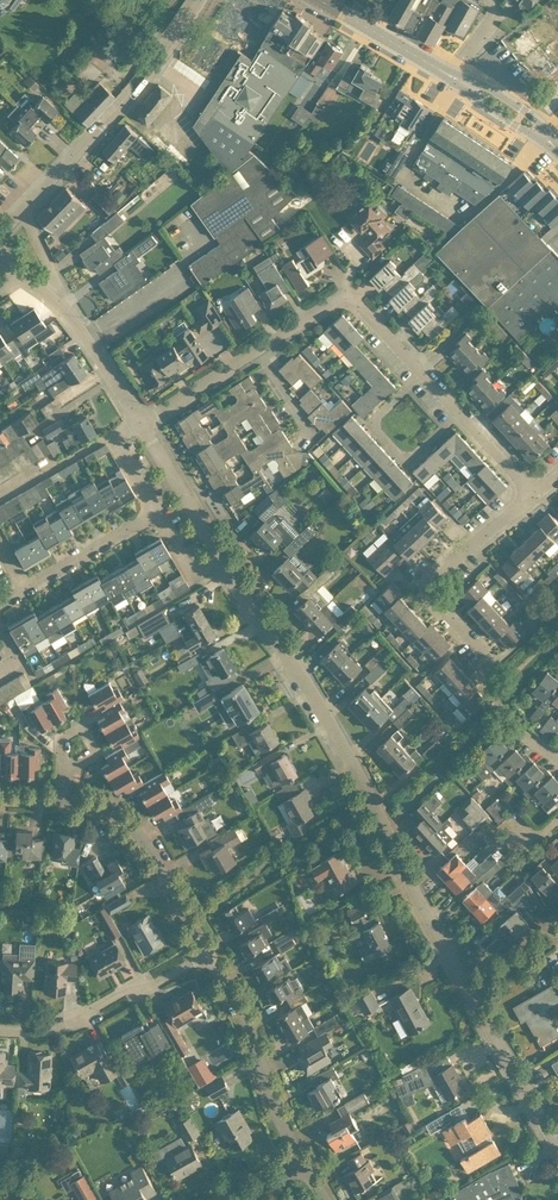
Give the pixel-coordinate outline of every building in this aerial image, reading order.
[(2,12),(2,14),(3,14),(3,12),(9,7),(14,7),(14,8),(15,8),(15,7),(18,3),(19,3),(21,5),(25,0),(0,0),(0,11),(2,12)] [(390,17),(414,31),(417,33),(429,13),(426,11),(431,0),(400,0),(390,17)] [(426,11),(429,13),(417,33),(435,43),(445,24),(454,8),(441,1),(439,0),(431,0),(426,11)] [(441,1),(454,8),(445,24),(446,25),(449,34),(454,33),(461,37),(466,36),(481,10),(480,5),(472,0),(441,0),(441,1)] [(530,8),(536,0),(519,0),(530,8)] [(295,17),(283,9),(282,9),(251,59),(242,53),(204,109),(194,125),(208,143),(230,172),(254,153),(249,150),(316,51),(325,38),(312,29),(315,25),(297,13),(295,17)] [(557,67),(557,26),(549,14),(511,42),(539,81),(557,67)] [(92,34),(102,23),(94,16),(84,27),(92,34)] [(150,44),(159,31),(151,26),(142,39),(150,44)] [(340,48),(334,45),(333,44),(333,45),(329,42),(321,53),(319,51),(318,53),(308,69),(316,74),(323,63),(331,69),(334,64),(342,52),(340,50),(340,48)] [(67,75),(72,80),(87,64),(82,59),(67,75)] [(361,65),(360,67),(351,62),(339,84),(378,106),(382,99),(379,97),(384,88),(379,85),(382,80),(369,73),(370,70),(361,65)] [(99,81),(82,98),(75,91),(72,94),(63,84),(53,94),(71,111),(87,126),(115,97),(99,81)] [(330,106),(339,88),(328,83),(320,101),(330,106)] [(159,84),(136,113),(150,125),(173,96),(160,85),(159,84)] [(384,113),(376,125),(371,122),(365,128),(405,152),(425,119),(423,118),(430,108),(415,98),(414,99),(399,89),(384,113)] [(31,99),(22,109),(36,122),(41,117),(47,122),(58,110),(43,96),(36,103),(31,99)] [(325,107),(318,103),(310,117),(317,120),(325,107)] [(31,128),(36,122),(22,109),(17,105),(7,115),(17,124),(10,131),(25,145),(36,133),(31,128)] [(306,108),(298,121),(303,125),(312,112),(306,108)] [(376,125),(384,113),(377,108),(369,120),(371,122),(376,125)] [(428,171),(457,127),(451,123),(444,118),(443,117),(432,134),(433,135),(427,143),(415,162),(428,171)] [(126,125),(114,138),(127,149),(130,144),(141,153),(149,144),(126,125)] [(428,171),(425,175),(432,180),(435,175),(441,180),(471,136),(470,136),(466,133),(457,127),(428,171)] [(147,136),(157,146),(163,140),(154,130),(147,136)] [(458,191),(487,147),(471,136),(441,180),(458,191)] [(115,162),(127,149),(114,138),(103,151),(111,158),(115,162)] [(2,170),(3,169),(5,166),(7,169),(8,168),(8,167),(11,164),(11,165),(15,161),(14,160),(17,157),(17,158),(18,157),(0,140),(0,172),(2,170)] [(496,187),(512,163),(487,147),(458,191),(476,203),(496,187)] [(299,195),(254,153),(230,172),(232,175),(191,203),(215,237),(216,236),(221,243),(188,265),(194,273),(190,276),(194,282),(198,279),(202,285),(225,270),(226,268),(281,229),(273,217),(273,216),(273,214),(274,213),(299,195)] [(392,163),(388,160),(383,168),(387,171),(389,172),(395,176),(400,168),(392,163)] [(541,236),(557,220),(557,197),(549,188),(547,190),(537,179),(536,179),(529,171),(527,173),(524,170),(461,227),(453,235),(436,251),(488,306),(537,260),(551,247),(548,245),(549,244),(541,236)] [(398,199),(405,189),(400,186),(398,185),(392,195),(393,196),(398,199)] [(58,227),(62,231),(77,216),(73,211),(82,202),(67,187),(38,217),(53,232),(58,227)] [(405,203),(411,193),(407,190),(405,189),(398,199),(400,200),(405,203)] [(114,208),(98,191),(89,200),(106,216),(114,208)] [(411,207),(417,197),(413,194),(411,193),(405,203),(406,204),(411,207)] [(138,194),(117,212),(120,215),(141,197),(138,194)] [(417,211),(423,201),(417,197),(411,207),(417,211)] [(366,200),(357,208),(349,216),(362,230),(365,228),(371,234),(361,244),(373,257),(381,249),(384,246),(379,240),(391,229),(381,219),(386,214),(379,206),(375,209),(366,200)] [(423,215),(429,206),(423,201),(417,211),(423,215)] [(429,219),(435,210),(429,206),(423,215),(429,219)] [(435,223),(441,214),(439,212),(435,210),(429,219),(433,222),(435,223)] [(109,219),(102,224),(109,232),(124,220),(120,215),(117,212),(109,219)] [(441,227),(447,218),(441,214),(435,223),(441,227)] [(447,231),(453,222),(447,218),(441,227),(447,231)] [(453,235),(461,227),(453,222),(447,231),(453,235)] [(118,269),(100,282),(111,298),(113,297),(115,300),(146,278),(143,280),(133,265),(140,260),(138,257),(158,242),(152,234),(126,254),(114,263),(118,269)] [(293,258),(283,265),(292,280),(299,290),(309,283),(305,276),(321,266),(318,261),(334,251),(327,241),(322,234),(307,244),(312,252),(304,256),(295,262),(293,258)] [(90,246),(80,253),(82,255),(83,254),(85,257),(83,259),(87,264),(86,264),(88,267),(89,267),(91,269),(95,266),(100,273),(114,263),(126,254),(125,253),(119,246),(116,249),(111,254),(99,241),(99,240),(98,241),(90,246)] [(488,306),(518,339),(557,303),(557,254),(552,247),(488,306)] [(277,251),(270,256),(273,262),(281,257),(277,251)] [(415,264),(421,271),(433,260),(427,253),(415,264)] [(284,278),(273,262),(270,256),(254,266),(268,288),(260,292),(266,302),(265,302),(270,310),(277,305),(277,304),(287,298),(277,282),(284,278)] [(393,296),(421,271),(415,264),(414,263),(405,271),(406,272),(401,276),(394,268),(396,265),(390,259),(379,270),(370,278),(377,285),(377,284),(379,281),(383,286),(393,296)] [(429,301),(440,292),(433,284),(424,292),(425,293),(420,297),(413,289),(423,279),(424,274),(421,271),(393,296),(390,299),(399,309),(402,307),(412,317),(429,301)] [(251,292),(248,287),(230,298),(232,303),(224,308),(225,309),(230,317),(237,327),(245,322),(247,325),(256,319),(249,307),(257,302),(251,292)] [(474,298),(467,292),(461,298),(467,304),(474,298)] [(209,300),(195,309),(209,329),(222,320),(209,300)] [(412,317),(409,320),(415,327),(419,330),(422,328),(432,338),(440,330),(459,313),(452,305),(444,312),(445,313),(440,318),(433,310),(435,307),(429,301),(412,317)] [(34,307),(22,315),(34,333),(39,341),(55,330),(50,322),(45,325),(34,307)] [(323,331),(334,342),(353,325),(342,313),(323,331)] [(23,340),(34,333),(22,315),(10,323),(18,335),(12,339),(21,352),(24,357),(31,353),(27,348),(23,340)] [(486,320),(494,329),(499,324),(491,315),(486,320)] [(508,333),(499,324),(494,329),(503,338),(508,333)] [(363,336),(353,325),(334,342),(344,353),(356,343),(363,336)] [(154,358),(142,366),(146,372),(156,386),(168,377),(166,375),(177,368),(179,371),(188,365),(186,362),(204,350),(189,327),(176,335),(180,341),(168,349),(164,344),(155,350),(159,355),(157,356),(159,358),(156,360),(154,358)] [(457,363),(475,346),(469,339),(471,337),(466,332),(464,334),(462,332),(454,340),(458,344),(450,352),(456,358),(454,359),(457,363)] [(3,364),(21,352),(12,339),(6,343),(0,334),(0,360),(3,364)] [(376,364),(356,343),(344,353),(364,375),(376,364)] [(512,348),(520,357),(525,352),(517,343),(512,348)] [(64,352),(59,346),(48,354),(52,360),(64,352)] [(482,353),(475,346),(457,363),(460,367),(462,365),(468,371),(476,363),(479,368),(480,368),(480,367),(481,368),(482,366),(482,367),(489,360),(487,358),(489,356),(484,351),(482,353)] [(534,362),(525,352),(520,357),(529,366),(534,362)] [(54,380),(64,373),(80,363),(73,353),(57,363),(58,364),(40,376),(46,385),(53,380),(54,380)] [(285,366),(281,371),(293,384),(301,376),(311,387),(311,388),(322,378),(308,362),(300,353),(294,358),(292,356),(283,364),(285,366)] [(312,362),(318,357),(315,353),(309,358),(312,362)] [(322,361),(318,357),(312,362),(316,366),(322,361)] [(87,373),(80,363),(64,373),(67,377),(58,382),(57,381),(47,387),(53,396),(87,373)] [(395,386),(376,364),(364,375),(373,385),(384,396),(395,386)] [(547,375),(554,369),(550,365),(543,372),(547,375)] [(474,400),(492,382),(487,376),(489,374),(482,367),(482,366),(481,368),(480,367),(480,368),(479,368),(471,376),(475,381),(468,388),(473,394),(471,396),(474,400)] [(328,367),(322,373),(326,377),(332,372),(328,367)] [(21,383),(24,387),(40,376),(36,370),(20,381),(21,383)] [(349,373),(345,376),(350,382),(354,378),(349,373)] [(225,409),(221,408),(215,411),(222,422),(261,397),(256,389),(253,388),(254,381),(250,375),(228,388),(231,393),(235,393),(238,397),(237,401),(225,409)] [(350,382),(345,376),(341,380),(346,385),(350,382)] [(492,382),(474,400),(478,403),(481,401),(486,406),(494,399),(498,404),(506,397),(504,395),(506,393),(501,387),(499,389),(492,382)] [(536,385),(542,392),(543,393),(546,389),(539,382),(536,385)] [(363,416),(384,396),(373,385),(352,405),(354,407),(363,416)] [(303,395),(299,398),(302,401),(300,403),(305,408),(318,396),(311,388),(303,395)] [(553,396),(546,389),(543,393),(549,399),(553,396)] [(515,407),(520,402),(511,393),(506,397),(498,404),(496,407),(501,412),(492,420),(496,425),(499,423),(504,428),(521,413),(515,407)] [(320,396),(330,406),(334,401),(330,397),(328,399),(322,394),(320,396)] [(547,399),(542,394),(535,401),(539,406),(547,399)] [(318,396),(305,408),(310,413),(314,418),(312,420),(320,429),(322,427),(328,432),(336,424),(352,410),(342,399),(331,409),(323,401),(318,396)] [(208,430),(211,428),(209,424),(206,426),(205,426),(202,425),(199,422),(200,418),(212,411),(215,411),(221,408),(215,397),(176,422),(181,430),(185,431),(183,438),(187,444),(208,430)] [(266,405),(261,397),(222,422),(228,432),(234,428),(235,425),(247,417),(250,418),(253,422),(252,425),(255,430),(276,416),(272,410),(266,408),(266,405)] [(61,407),(55,398),(40,407),(46,417),(61,407)] [(538,407),(534,402),(527,408),(532,414),(536,410),(535,410),(538,407)] [(510,441),(530,423),(529,422),(534,417),(526,408),(521,413),(504,428),(509,434),(506,436),(510,441)] [(2,429),(10,441),(0,447),(0,465),(1,464),(7,461),(13,457),(19,453),(25,450),(30,447),(22,433),(39,422),(32,410),(2,429)] [(332,432),(343,444),(362,426),(351,415),(332,432)] [(95,432),(86,416),(71,424),(72,425),(64,429),(73,444),(95,432)] [(280,422),(276,416),(255,430),(257,434),(258,434),(261,435),(263,438),(263,442),(251,449),(247,449),(242,452),(248,463),(287,438),(282,430),(279,429),(280,422)] [(535,419),(531,424),(540,434),(544,430),(535,419)] [(57,420),(42,429),(47,438),(62,430),(57,420)] [(522,448),(539,433),(531,424),(530,423),(510,441),(515,445),(517,443),(522,448)] [(372,437),(362,426),(343,444),(353,455),(372,437)] [(202,463),(241,438),(234,428),(228,432),(228,435),(216,443),(212,442),(210,438),(211,435),(214,433),(211,428),(208,430),(187,444),(191,450),(198,452),(197,455),(202,463)] [(2,429),(1,430),(2,431),(0,432),(0,447),(10,441),(2,429)] [(450,457),(467,442),(456,431),(434,451),(445,462),(450,457)] [(540,434),(539,433),(522,448),(527,454),(524,456),(529,461),(548,443),(540,434)] [(382,449),(372,437),(353,455),(363,466),(382,449)] [(241,438),(202,463),(207,471),(211,472),(209,479),(213,485),(234,471),(232,467),(231,467),(228,466),(225,463),(226,459),(238,452),(242,452),(247,449),(241,438)] [(292,446),(287,438),(248,463),(255,473),(261,469),(261,465),(273,458),(276,459),(279,463),(278,466),(284,477),(301,466),(302,464),(302,463),(304,452),(292,449),(292,446)] [(43,439),(37,443),(45,455),(50,452),(43,439)] [(61,452),(54,440),(47,444),(54,455),(61,452)] [(486,463),(467,442),(450,457),(460,467),(465,463),(475,473),(486,463)] [(45,455),(37,443),(31,446),(39,459),(45,455)] [(93,451),(96,456),(97,457),(109,450),(105,443),(93,451)] [(312,449),(318,455),(324,449),(319,443),(312,449)] [(31,446),(30,447),(25,450),(33,463),(39,459),(31,446)] [(393,460),(382,449),(363,466),(373,477),(393,460)] [(33,463),(25,450),(19,453),(27,466),(33,463)] [(96,456),(93,451),(84,456),(88,461),(96,456)] [(423,482),(445,462),(434,451),(413,470),(423,482)] [(304,452),(302,463),(307,464),(314,458),(309,452),(304,452)] [(27,466),(19,453),(13,457),(21,470),(27,466)] [(323,462),(329,457),(325,453),(319,458),(323,462)] [(21,470),(13,457),(7,461),(15,474),(21,470)] [(332,461),(329,457),(323,462),(326,466),(332,461)] [(403,471),(393,460),(373,477),(384,489),(403,471)] [(15,474),(7,461),(1,464),(9,477),(15,474)] [(75,461),(67,466),(71,471),(79,466),(75,461)] [(334,463),(329,467),(337,477),(342,472),(334,463)] [(496,474),(486,463),(475,473),(467,480),(477,491),(496,474)] [(0,465),(0,475),(3,481),(9,477),(1,464),(0,465)] [(71,471),(67,466),(59,470),(63,476),(71,471)] [(120,468),(115,471),(116,475),(108,478),(109,480),(110,480),(111,481),(123,502),(136,495),(120,468)] [(261,469),(255,473),(254,476),(242,484),(239,483),(236,479),(237,476),(234,471),(213,485),(217,491),(224,493),(223,496),(228,505),(238,498),(267,479),(261,469)] [(413,482),(403,471),(384,489),(394,500),(413,482)] [(449,472),(443,477),(446,481),(452,475),(449,472)] [(507,486),(496,474),(477,491),(488,503),(507,486)] [(456,479),(452,475),(446,481),(450,484),(456,479)] [(51,476),(43,480),(46,486),(54,481),(51,476)] [(342,485),(348,480),(345,476),(339,481),(342,485)] [(109,480),(108,478),(95,485),(97,487),(98,489),(100,492),(107,505),(106,505),(110,510),(123,502),(110,480),(109,480)] [(273,489),(267,479),(262,483),(268,492),(273,489)] [(50,493),(46,486),(43,480),(36,484),(44,497),(50,493)] [(352,484),(348,480),(342,485),(346,489),(352,484)] [(100,492),(98,489),(97,487),(93,481),(80,488),(84,495),(85,495),(95,512),(106,505),(107,505),(100,492)] [(44,497),(36,484),(30,488),(37,501),(44,497)] [(450,490),(447,486),(436,496),(440,500),(450,490)] [(37,501),(30,488),(23,492),(30,504),(37,501)] [(95,512),(85,495),(84,495),(80,488),(67,495),(68,496),(71,502),(72,502),(82,519),(95,512)] [(30,504),(23,492),(17,495),(24,508),(30,504)] [(268,518),(278,508),(272,501),(274,499),(269,493),(256,506),(268,518)] [(413,493),(408,498),(411,501),(416,496),(413,493)] [(24,508),(17,495),(10,499),(18,512),(24,508)] [(82,519),(72,502),(71,502),(68,496),(55,504),(58,509),(58,508),(69,527),(82,519)] [(363,507),(368,502),(365,498),(359,503),(363,507)] [(411,501),(408,498),(403,502),(406,506),(411,501)] [(18,512),(10,499),(4,503),(11,515),(18,512)] [(430,499),(420,509),(437,527),(447,517),(430,499)] [(372,506),(368,502),(363,507),(366,511),(372,506)] [(4,503),(0,505),(0,510),(5,519),(11,515),(4,503)] [(454,513),(459,508),(456,504),(450,510),(454,513)] [(72,532),(69,527),(58,508),(58,509),(45,516),(46,518),(47,518),(60,539),(72,532)] [(463,512),(459,508),(454,513),(457,517),(463,512)] [(397,515),(394,511),(388,516),(392,520),(397,515)] [(541,526),(542,525),(556,540),(557,538),(557,522),(549,512),(538,523),(541,526)] [(437,527),(424,513),(414,523),(429,538),(439,529),(437,527)] [(46,518),(45,516),(33,524),(36,530),(39,534),(46,547),(47,547),(60,539),(47,518),(46,518)] [(386,525),(392,520),(388,516),(383,521),(386,525)] [(410,518),(399,528),(404,533),(418,548),(423,544),(424,546),(429,541),(428,539),(429,538),(414,523),(410,518)] [(280,539),(287,546),(295,538),(278,521),(272,527),(266,520),(252,533),(268,550),(271,548),(271,549),(273,547),(272,546),(280,539)] [(542,525),(541,526),(531,535),(545,549),(555,540),(555,541),(556,540),(542,525)] [(308,526),(303,531),(300,533),(287,546),(284,549),(291,556),(315,533),(308,526)] [(373,531),(368,536),(371,539),(376,535),(373,531)] [(418,548),(404,533),(393,542),(406,556),(408,558),(418,548)] [(50,552),(47,547),(46,547),(39,534),(27,542),(37,559),(50,552)] [(545,549),(531,535),(521,544),(535,559),(545,549)] [(368,536),(363,540),(366,544),(371,539),(368,536)] [(160,537),(147,545),(157,563),(158,563),(171,555),(160,537)] [(396,566),(406,556),(389,538),(379,548),(396,566)] [(37,559),(27,542),(14,549),(25,566),(37,559)] [(535,559),(521,544),(511,554),(513,556),(529,573),(530,573),(525,568),(535,559)] [(162,569),(158,563),(157,563),(147,545),(134,552),(137,557),(145,570),(149,577),(162,569)] [(396,566),(379,548),(368,557),(385,575),(396,566)] [(529,573),(513,556),(503,566),(520,584),(530,574),(530,573),(529,573)] [(137,557),(125,565),(138,588),(139,590),(152,582),(149,577),(145,570),(137,557)] [(311,569),(303,575),(287,558),(274,571),(290,588),(295,583),(302,590),(310,583),(311,583),(318,576),(311,569)] [(138,588),(125,565),(112,572),(125,595),(138,588)] [(311,583),(316,589),(334,572),(328,566),(318,576),(311,583)] [(125,595),(112,572),(100,579),(100,580),(107,592),(110,598),(109,598),(112,603),(125,595)] [(100,580),(100,579),(97,574),(84,582),(97,605),(109,598),(110,598),(107,592),(100,580)] [(504,585),(508,581),(502,575),(498,579),(504,585)] [(545,580),(548,584),(554,579),(550,575),(545,580)] [(487,590),(488,591),(489,589),(479,578),(460,596),(470,606),(487,590)] [(97,605),(84,582),(71,589),(74,595),(82,607),(85,612),(97,605)] [(186,582),(176,587),(174,583),(170,585),(176,595),(189,588),(186,582)] [(385,611),(386,610),(400,596),(400,597),(404,593),(393,582),(375,600),(385,611)] [(176,595),(170,585),(166,587),(169,592),(161,597),(164,603),(176,595)] [(308,622),(327,604),(330,601),(318,589),(296,610),(308,622)] [(497,600),(488,591),(487,590),(470,606),(468,608),(477,618),(497,600)] [(521,595),(516,590),(508,597),(513,602),(521,595)] [(74,595),(62,602),(72,620),(85,612),(82,607),(74,595)] [(527,601),(521,595),(513,602),(517,606),(521,603),(523,605),(527,601)] [(409,606),(400,597),(400,596),(386,610),(395,620),(409,606)] [(155,607),(164,603),(161,597),(160,597),(152,602),(155,607)] [(487,629),(501,615),(506,609),(497,600),(477,618),(487,629)] [(72,620),(62,602),(49,610),(64,635),(76,627),(72,620)] [(170,622),(167,624),(175,638),(181,634),(183,633),(207,619),(199,604),(184,613),(183,613),(183,614),(175,619),(170,621),(170,622)] [(319,634),(332,623),(338,630),(350,619),(358,612),(352,605),(339,617),(327,604),(308,622),(319,634)] [(535,610),(531,605),(527,609),(531,614),(535,610)] [(419,616),(409,606),(395,620),(404,630),(419,616)] [(143,607),(135,612),(138,617),(147,613),(143,607)] [(163,608),(137,624),(141,631),(145,637),(158,629),(167,624),(170,622),(170,621),(163,608)] [(64,635),(49,610),(37,617),(44,629),(43,629),(47,635),(51,642),(64,635)] [(44,629),(37,617),(34,611),(21,619),(35,643),(47,635),(43,629),(44,629)] [(138,617),(135,612),(127,617),(130,622),(138,617)] [(372,612),(368,617),(373,622),(378,618),(372,612)] [(511,625),(501,615),(487,629),(496,639),(498,637),(511,625)] [(428,626),(419,616),(404,630),(414,640),(428,626)] [(378,618),(373,622),(378,628),(383,623),(378,618)] [(35,643),(21,619),(8,627),(22,650),(32,644),(35,643)] [(215,634),(207,619),(183,633),(181,634),(184,639),(183,640),(186,644),(177,650),(179,654),(175,656),(179,663),(186,659),(204,649),(204,648),(201,649),(198,644),(215,634)] [(516,620),(511,625),(498,637),(508,647),(526,630),(516,620)] [(431,623),(428,626),(414,640),(413,640),(423,651),(441,634),(431,623)] [(124,632),(120,626),(113,631),(116,636),(124,632)] [(113,631),(105,636),(108,641),(116,636),(113,631)] [(386,636),(392,641),(396,637),(391,632),(386,636)] [(452,645),(441,634),(423,651),(434,661),(452,645)] [(92,637),(85,641),(88,647),(96,643),(92,637)] [(401,643),(396,637),(392,641),(397,647),(401,643)] [(88,647),(85,641),(84,642),(79,645),(76,646),(80,652),(88,647)] [(323,657),(334,670),(351,654),(345,648),(343,650),(337,643),(332,649),(325,655),(323,657)] [(327,644),(321,650),(325,655),(332,649),(327,644)] [(209,683),(197,691),(201,697),(213,689),(237,676),(233,668),(235,667),(223,648),(201,660),(211,678),(207,680),(209,683)] [(67,651),(59,656),(63,662),(71,657),(67,651)] [(377,666),(384,660),(386,658),(379,651),(365,664),(371,671),(377,666)] [(406,657),(411,662),(415,658),(411,653),(406,657)] [(357,660),(351,654),(334,670),(345,682),(361,668),(355,661),(357,660)] [(60,657),(59,656),(51,661),(54,667),(63,662),(60,657)] [(435,671),(445,681),(460,667),(450,657),(435,671)] [(419,662),(415,658),(411,662),(415,667),(419,662)] [(37,677),(45,672),(42,666),(34,671),(37,677)] [(371,671),(366,676),(372,683),(383,673),(377,666),(371,671)] [(469,678),(460,667),(445,681),(455,691),(469,678)] [(140,683),(148,680),(143,668),(135,672),(140,683)] [(557,695),(557,679),(548,671),(533,690),(544,699),(541,703),(547,708),(554,701),(553,700),(557,695)] [(23,673),(17,676),(25,690),(31,686),(23,673)] [(25,690),(17,676),(11,680),(19,693),(25,690)] [(479,688),(469,678),(455,691),(463,701),(464,701),(477,689),(479,688)] [(19,693),(11,680),(6,683),(13,696),(19,693)] [(415,683),(423,692),(427,688),(419,680),(415,683)] [(108,682),(88,694),(95,706),(102,702),(105,708),(118,700),(123,698),(117,687),(112,690),(108,682)] [(6,683),(0,686),(0,687),(7,700),(13,696),(6,683)] [(243,683),(221,696),(237,722),(258,710),(253,701),(253,700),(248,692),(243,683)] [(411,683),(403,692),(411,700),(420,692),(411,683)] [(61,709),(62,708),(67,705),(57,688),(47,694),(49,698),(41,702),(53,723),(65,716),(61,709)] [(361,716),(382,697),(375,690),(371,694),(365,688),(349,703),(361,716)] [(432,693),(427,688),(423,692),(428,697),(432,693)] [(201,697),(193,701),(196,706),(199,704),(202,709),(219,699),(213,689),(201,697)] [(487,700),(477,689),(464,701),(463,701),(458,706),(468,717),(487,700)] [(437,699),(432,693),(428,697),(433,702),(437,699)] [(389,705),(382,697),(361,716),(373,729),(394,710),(389,705)] [(406,697),(394,708),(401,715),(408,708),(412,704),(406,697)] [(105,733),(125,721),(120,714),(125,711),(118,700),(105,708),(101,710),(105,717),(98,721),(105,733)] [(31,703),(21,709),(31,726),(37,723),(41,730),(53,723),(41,702),(34,707),(31,703)] [(414,714),(408,708),(401,715),(395,720),(393,721),(400,728),(414,714)] [(456,719),(450,713),(446,717),(446,716),(443,718),(449,725),(456,719)] [(556,720),(552,716),(541,730),(552,738),(557,731),(557,717),(556,720)] [(125,721),(105,733),(111,745),(119,741),(122,746),(122,747),(140,737),(137,733),(138,732),(136,727),(135,724),(134,725),(130,718),(125,721)] [(239,747),(249,742),(255,753),(277,740),(267,722),(252,731),(252,732),(247,735),(244,728),(232,735),(239,747)] [(390,761),(404,748),(398,741),(403,736),(397,730),(378,748),(390,761)] [(481,769),(477,772),(484,780),(492,772),(499,766),(498,766),(516,749),(511,743),(507,739),(506,740),(502,735),(499,735),(498,736),(497,736),(480,752),(489,762),(481,769)] [(19,752),(10,752),(11,739),(10,739),(8,737),(5,736),(3,736),(1,737),(0,738),(0,767),(5,767),(5,776),(19,776),(19,752)] [(444,746),(438,739),(423,753),(430,760),(444,746)] [(33,776),(33,768),(40,768),(40,748),(28,748),(28,744),(19,744),(19,752),(19,776),(33,776)] [(108,779),(128,767),(124,760),(128,758),(122,747),(105,757),(108,763),(101,767),(108,779)] [(410,755),(404,748),(390,761),(396,766),(394,768),(401,775),(422,755),(416,749),(410,755)] [(526,760),(516,749),(498,766),(499,766),(508,776),(505,779),(510,785),(517,779),(535,762),(530,756),(526,760)] [(257,761),(252,763),(257,772),(264,769),(267,774),(271,771),(278,784),(280,782),(286,779),(290,776),(291,777),(293,776),(292,775),(296,773),(295,771),(296,769),(292,763),(290,762),(284,753),(271,761),(267,755),(257,761)] [(545,773),(535,762),(517,779),(527,789),(524,792),(529,798),(553,775),(548,769),(545,773)] [(143,783),(137,773),(133,775),(128,767),(108,779),(115,791),(122,787),(126,793),(143,783)] [(146,805),(166,794),(162,786),(170,782),(163,771),(143,783),(147,789),(139,793),(139,794),(137,795),(137,797),(141,803),(143,804),(145,803),(146,805)] [(529,798),(532,795),(535,792),(545,802),(542,805),(547,811),(550,813),(557,806),(556,803),(557,802),(557,780),(553,775),(529,798)] [(304,788),(299,791),(282,801),(293,819),(286,823),(294,836),(308,828),(302,818),(312,813),(304,800),(310,797),(304,788)] [(424,841),(449,818),(448,818),(443,822),(432,810),(442,801),(435,793),(413,812),(415,810),(423,819),(412,829),(424,841)] [(171,801),(166,794),(146,805),(153,817),(161,813),(164,819),(181,809),(175,799),(171,801)] [(213,802),(209,794),(191,804),(195,812),(198,811),(213,802)] [(475,828),(488,815),(489,815),(472,796),(461,806),(467,812),(461,818),(472,830),(475,828)] [(505,809),(497,798),(491,803),(486,807),(496,818),(494,819),(498,823),(505,817),(501,813),(505,809)] [(204,820),(198,811),(195,812),(181,820),(183,823),(184,826),(177,830),(179,833),(176,835),(182,845),(185,844),(186,845),(205,835),(207,839),(217,833),(216,833),(207,818),(204,820)] [(488,815),(477,825),(485,834),(483,836),(488,842),(500,832),(496,828),(490,822),(492,820),(488,815)] [(447,843),(449,842),(454,837),(445,828),(452,822),(449,818),(424,841),(435,854),(444,846),(447,843)] [(233,826),(215,836),(220,844),(211,850),(210,848),(199,854),(206,866),(210,864),(213,871),(220,867),(221,869),(235,861),(228,848),(241,840),(233,826)] [(16,831),(15,843),(14,850),(21,850),(21,857),(42,859),(43,839),(31,839),(31,832),(16,831)] [(61,862),(66,863),(77,865),(80,849),(72,848),(73,842),(71,841),(72,835),(54,833),(52,845),(54,846),(53,855),(62,856),(61,862)] [(339,851),(311,867),(318,879),(326,874),(331,881),(329,882),(336,893),(358,880),(352,870),(350,871),(339,851)] [(476,880),(496,862),(498,860),(491,853),(472,871),(466,864),(447,881),(457,892),(457,891),(458,892),(461,889),(461,888),(470,880),(473,883),(476,880)] [(447,881),(466,864),(456,854),(441,867),(437,870),(438,871),(447,881)] [(96,856),(81,864),(87,875),(90,879),(94,877),(97,880),(106,896),(114,891),(125,885),(117,872),(122,869),(116,859),(102,867),(96,856)] [(551,864),(552,864),(545,857),(539,863),(543,866),(532,876),(540,885),(537,887),(546,903),(552,897),(549,893),(557,885),(557,871),(551,864)] [(473,909),(493,891),(484,882),(501,866),(496,862),(476,880),(480,884),(467,895),(466,894),(462,898),(463,898),(463,899),(473,909)] [(493,891),(473,909),(482,920),(483,919),(484,921),(488,917),(487,916),(491,912),(496,908),(501,914),(507,908),(510,905),(511,904),(531,886),(526,878),(506,896),(505,895),(507,894),(499,885),(493,891)] [(535,894),(531,886),(511,904),(510,905),(516,911),(499,926),(511,938),(518,932),(519,933),(523,930),(522,928),(528,922),(525,918),(529,914),(526,911),(531,905),(539,900),(535,894)] [(105,906),(110,914),(130,902),(125,894),(105,906)] [(241,913),(236,904),(219,914),(225,925),(228,923),(233,933),(255,920),(248,908),(241,913)] [(121,934),(110,914),(105,906),(96,911),(111,939),(121,934)] [(260,917),(264,923),(265,922),(279,914),(276,907),(260,917)] [(368,916),(364,908),(349,915),(354,925),(359,922),(370,942),(360,948),(366,960),(379,954),(380,956),(386,952),(385,950),(393,946),(379,920),(372,924),(368,917),(368,916)] [(163,941),(157,931),(148,914),(139,919),(128,925),(144,952),(163,941)] [(266,937),(272,934),(265,922),(264,923),(248,932),(251,938),(240,944),(247,956),(269,943),(266,937)] [(293,937),(289,931),(274,939),(277,946),(293,937)] [(277,946),(281,952),(296,943),(293,937),(277,946)] [(3,959),(2,959),(2,967),(0,989),(21,991),(21,979),(33,979),(35,944),(21,943),(20,953),(3,953),(3,959)] [(124,961),(118,951),(114,944),(100,952),(99,950),(87,957),(99,978),(115,969),(114,968),(124,961)] [(277,977),(292,968),(286,957),(279,961),(275,954),(253,967),(260,979),(274,971),(277,977)] [(75,980),(76,968),(76,964),(66,964),(66,962),(46,961),(44,992),(64,993),(65,979),(75,980)] [(277,985),(267,991),(272,1001),(274,1003),(285,996),(289,1002),(304,993),(302,990),(305,989),(298,977),(291,979),(290,977),(289,978),(277,985)] [(557,996),(551,986),(515,1007),(522,1020),(530,1015),(533,1021),(530,1023),(541,1043),(557,1034),(557,1032),(544,1007),(557,999),(557,997),(557,996)] [(391,997),(401,1017),(393,1021),(402,1036),(429,1022),(410,987),(391,997)] [(162,1022),(170,1035),(179,1030),(175,1024),(202,1008),(192,990),(174,1000),(173,998),(164,1004),(171,1017),(162,1022)] [(372,991),(358,999),(366,1013),(381,1005),(372,991)] [(284,1030),(309,1015),(302,1004),(307,1001),(308,1000),(304,993),(289,1002),(293,1008),(283,1014),(282,1013),(280,1014),(281,1015),(277,1018),(279,1022),(278,1023),(279,1025),(279,1027),(280,1029),(280,1031),(281,1031),(284,1030)] [(316,1027),(309,1015),(284,1030),(291,1042),(308,1032),(314,1028),(318,1036),(326,1032),(339,1024),(334,1016),(324,1022),(320,1024),(316,1027)] [(169,1043),(163,1033),(157,1023),(146,1030),(143,1024),(122,1036),(135,1059),(160,1045),(162,1047),(169,1043)] [(190,1051),(179,1030),(170,1035),(181,1056),(190,1051)] [(332,1043),(326,1032),(318,1036),(308,1042),(312,1050),(300,1057),(304,1064),(303,1066),(305,1070),(307,1070),(308,1072),(331,1059),(325,1048),(332,1043)] [(102,1081),(116,1073),(124,1085),(132,1080),(115,1050),(104,1056),(97,1042),(72,1057),(83,1075),(95,1068),(102,1081)] [(2,1096),(3,1084),(13,1085),(14,1065),(6,1065),(6,1060),(4,1060),(4,1052),(0,1051),(0,1096),(2,1096)] [(50,1054),(39,1054),(29,1053),(28,1072),(17,1072),(16,1093),(26,1094),(26,1086),(50,1088),(51,1066),(50,1066),(50,1054)] [(200,1087),(218,1077),(214,1070),(211,1071),(204,1060),(201,1059),(188,1066),(200,1087)] [(403,1074),(418,1066),(414,1060),(399,1068),(403,1074)] [(406,1082),(396,1085),(400,1096),(402,1096),(412,1091),(432,1084),(435,1087),(442,1100),(446,1098),(451,1096),(466,1088),(465,1086),(452,1063),(440,1070),(439,1068),(431,1071),(427,1061),(418,1066),(403,1074),(406,1082)] [(319,1086),(307,1093),(308,1096),(310,1095),(317,1108),(327,1103),(328,1102),(329,1103),(336,1099),(337,1100),(340,1098),(339,1096),(338,1096),(330,1081),(333,1079),(339,1076),(333,1066),(321,1073),(314,1077),(319,1086)] [(222,1077),(212,1083),(206,1086),(213,1098),(229,1088),(222,1077)] [(181,1098),(188,1111),(194,1108),(191,1103),(194,1102),(192,1099),(196,1097),(193,1091),(181,1098)] [(347,1102),(353,1112),(369,1102),(363,1092),(347,1102)] [(130,1110),(133,1117),(148,1110),(145,1102),(130,1110)] [(229,1136),(236,1148),(252,1139),(248,1132),(251,1131),(239,1110),(216,1122),(225,1138),(229,1136)] [(450,1110),(426,1125),(431,1134),(445,1125),(447,1128),(453,1124),(464,1144),(461,1146),(466,1155),(461,1159),(468,1171),(482,1163),(483,1164),(489,1160),(489,1159),(500,1152),(493,1140),(492,1140),(488,1133),(491,1131),(480,1113),(468,1121),(465,1117),(457,1122),(450,1110)] [(332,1144),(336,1150),(356,1139),(352,1133),(359,1129),(350,1113),(330,1124),(334,1131),(327,1134),(330,1140),(328,1141),(330,1145),(332,1144)] [(200,1132),(191,1117),(179,1124),(188,1139),(200,1132)] [(403,1124),(408,1133),(415,1130),(409,1121),(403,1124)] [(191,1144),(187,1146),(181,1135),(154,1151),(165,1171),(172,1167),(174,1171),(173,1172),(174,1174),(175,1173),(178,1178),(202,1164),(191,1144)] [(361,1153),(358,1155),(347,1161),(353,1170),(342,1176),(346,1182),(349,1181),(355,1192),(377,1180),(372,1172),(375,1171),(369,1160),(366,1162),(361,1153)] [(450,1195),(453,1199),(465,1199),(468,1198),(472,1199),(479,1199),(481,1199),(487,1196),(496,1199),(523,1199),(514,1174),(510,1163),(491,1171),(490,1170),(480,1176),(466,1185),(450,1195)] [(146,1197),(157,1192),(153,1185),(142,1165),(131,1171),(134,1177),(109,1190),(115,1199),(148,1199),(146,1197)] [(83,1175),(79,1168),(72,1172),(76,1179),(72,1181),(83,1199),(101,1199),(86,1173),(83,1175)] [(387,1189),(377,1195),(379,1199),(399,1199),(392,1187),(387,1189)]
